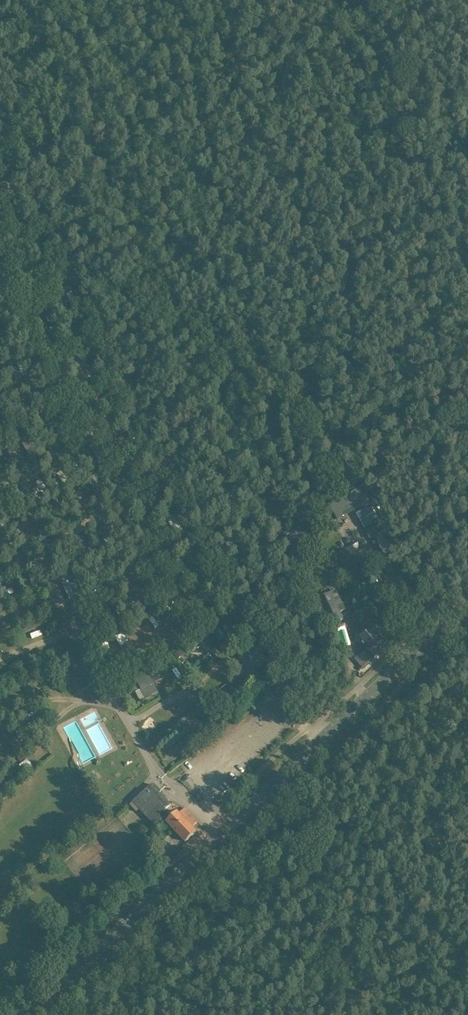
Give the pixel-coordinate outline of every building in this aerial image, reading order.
[(17,208),(15,216),(22,218),(24,209),(17,208)] [(30,254),(23,256),(26,264),(33,261),(30,254)] [(73,292),(67,294),(72,307),(78,306),(73,292)] [(66,308),(60,310),(61,312),(60,313),(63,319),(70,316),(66,308)] [(78,316),(82,323),(89,319),(86,312),(78,316)] [(43,327),(37,330),(40,336),(46,333),(43,327)] [(9,341),(7,348),(15,350),(16,343),(9,341)] [(86,417),(80,421),(83,426),(89,423),(86,417)] [(148,446),(144,453),(151,456),(154,449),(148,446)] [(8,452),(12,459),(18,455),(15,449),(8,452)] [(116,458),(115,466),(124,466),(124,459),(116,458)] [(73,490),(70,483),(64,486),(68,492),(73,490)] [(344,512),(368,500),(362,487),(338,499),(344,512)] [(88,499),(82,503),(86,509),(92,505),(88,499)] [(364,528),(379,521),(372,505),(357,512),(364,528)] [(11,512),(9,506),(3,508),(5,514),(11,512)] [(153,509),(148,514),(154,519),(159,515),(153,509)] [(384,556),(393,551),(384,532),(380,523),(365,531),(370,540),(375,537),(384,556)] [(304,530),(301,525),(287,533),(282,535),(285,541),(293,557),(298,555),(294,546),(306,540),(302,531),(304,530)] [(123,530),(126,536),(132,532),(128,526),(123,530)] [(40,533),(46,543),(51,540),(44,530),(40,533)] [(110,548),(121,540),(114,531),(103,538),(110,548)] [(358,542),(337,554),(348,573),(361,565),(362,567),(370,562),(358,542)] [(21,570),(15,572),(17,578),(24,575),(21,570)] [(33,591),(42,585),(36,576),(27,582),(33,591)] [(68,580),(63,582),(70,602),(77,600),(74,589),(78,588),(76,581),(69,583),(68,580)] [(327,628),(344,619),(335,600),(333,601),(330,593),(323,597),(321,594),(312,598),(327,628)] [(134,604),(129,609),(134,613),(138,608),(134,604)] [(24,633),(53,619),(50,611),(20,625),(24,633)] [(366,647),(365,647),(375,657),(388,646),(379,635),(372,628),(359,639),(366,647)] [(203,647),(209,653),(214,649),(208,642),(203,647)] [(246,672),(267,660),(259,645),(238,657),(246,672)] [(370,662),(373,659),(365,649),(362,653),(370,662)] [(183,655),(179,650),(174,654),(178,659),(183,655)] [(366,665),(370,662),(362,653),(358,656),(366,665)] [(358,656),(354,659),(362,668),(366,665),(358,656)] [(271,666),(263,667),(264,674),(272,673),(271,666)] [(160,671),(154,674),(156,680),(163,677),(160,671)] [(139,688),(136,682),(130,685),(133,691),(139,688)] [(206,705),(178,723),(188,740),(217,722),(206,705)] [(147,734),(157,730),(154,722),(144,726),(147,734)] [(22,744),(17,738),(12,742),(16,748),(22,744)] [(151,784),(133,802),(156,826),(164,818),(167,821),(167,822),(185,842),(197,831),(193,827),(198,822),(185,808),(180,814),(177,812),(172,817),(165,810),(171,805),(151,784)]
